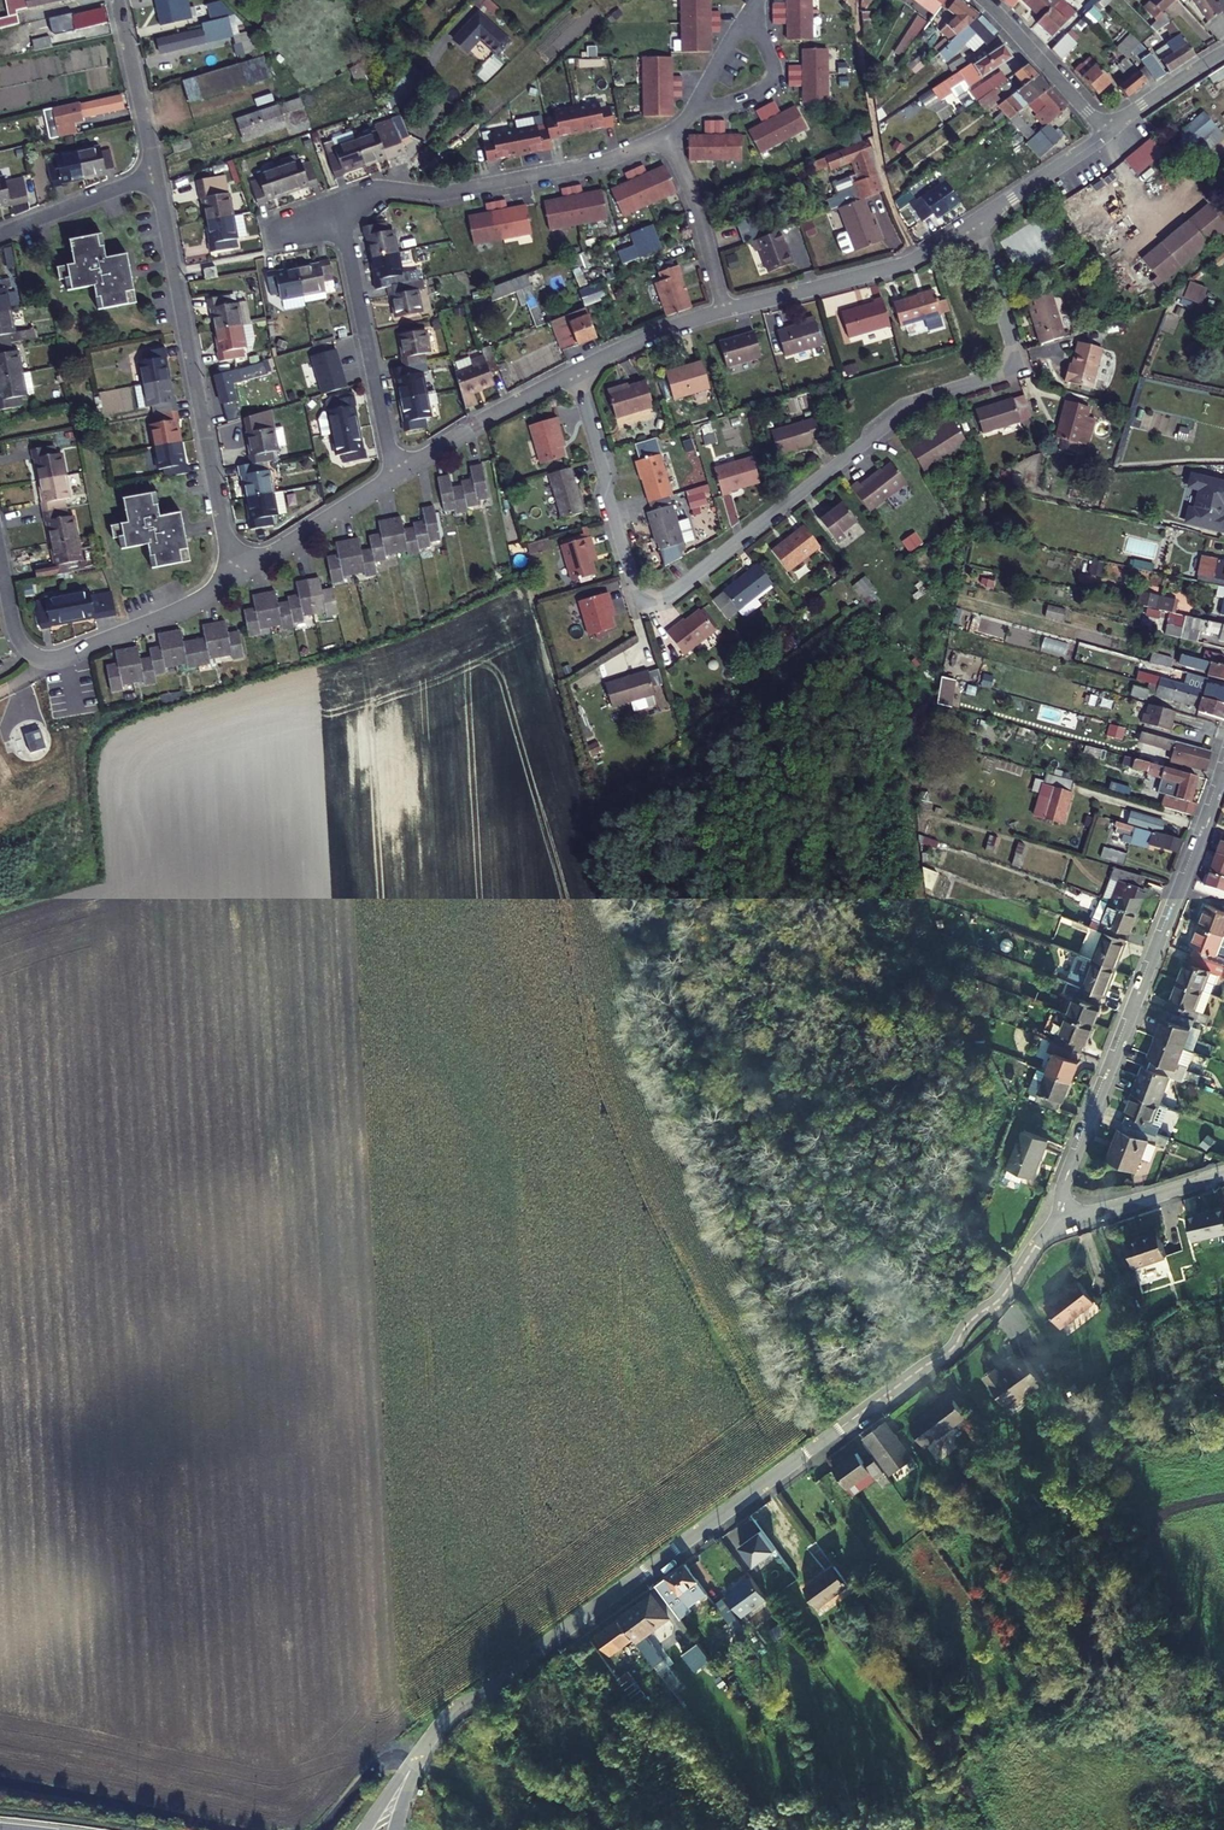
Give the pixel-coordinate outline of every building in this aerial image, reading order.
[(61,3),(60,0),(22,0),(25,11),(61,3)] [(160,25),(191,17),(187,0),(154,0),(160,25)] [(710,0),(681,0),(682,23),(720,22),(720,12),(710,13),(710,0)] [(811,0),(787,0),(787,4),(773,4),(773,6),(773,14),(811,14),(811,0)] [(938,0),(926,0),(938,9),(942,3),(938,0)] [(943,31),(952,38),(979,14),(963,0),(954,0),(949,8),(957,15),(943,31)] [(1058,0),(1023,0),(1041,18),(1053,6),(1058,1),(1058,0)] [(1143,4),(1154,14),(1169,0),(1147,0),(1143,4)] [(1205,22),(1220,40),(1223,38),(1223,14),(1215,0),(1196,0),(1209,20),(1205,22)] [(1215,0),(1223,14),(1223,0),(1216,0),(1215,0)] [(218,1),(204,4),(208,21),(232,15),(218,1)] [(1058,1),(1053,6),(1067,20),(1072,15),(1058,1)] [(1038,22),(1052,36),(1067,20),(1053,6),(1041,18),(1038,22)] [(1082,14),(1091,23),(1099,15),(1089,6),(1082,14)] [(72,13),(60,16),(62,27),(63,31),(69,30),(107,21),(104,9),(73,16),(72,13)] [(938,9),(930,20),(938,26),(942,22),(945,15),(938,9)] [(860,11),(861,29),(868,29),(869,28),(868,11),(860,11)] [(1156,21),(1167,15),(1164,11),(1154,20),(1156,21)] [(811,14),(773,14),(773,24),(787,24),(787,40),(811,41),(811,14)] [(997,33),(979,14),(952,38),(937,52),(944,59),(975,32),(985,44),(997,33)] [(511,44),(480,15),(456,42),(469,54),(481,40),(499,57),(511,44)] [(1163,25),(1172,20),(1167,15),(1156,21),(1154,20),(1150,24),(1155,29),(1163,25)] [(0,20),(0,29),(20,25),(18,16),(0,20)] [(1172,20),(1163,25),(1164,27),(1166,26),(1173,37),(1153,50),(1168,72),(1195,54),(1172,20)] [(20,38),(38,33),(35,21),(17,26),(20,38)] [(720,32),(720,22),(682,23),(682,52),(710,52),(710,32),(720,32)] [(206,27),(162,38),(166,51),(210,39),(206,27)] [(863,42),(869,42),(868,29),(861,29),(863,42)] [(243,30),(230,34),(232,43),(239,41),(242,52),(259,47),(243,30)] [(1076,40),(1066,31),(1051,48),(1057,54),(1060,58),(1076,40)] [(1151,54),(1130,33),(1118,45),(1127,55),(1130,52),(1138,60),(1154,81),(1165,74),(1151,54)] [(36,51),(54,47),(52,37),(34,41),(36,51)] [(943,82),(949,90),(963,80),(968,87),(1011,57),(1002,45),(985,56),(984,54),(943,82)] [(1124,56),(1125,57),(1127,55),(1118,45),(1116,48),(1124,56)] [(827,76),(827,49),(803,50),(803,66),(788,66),(789,67),(789,76),(827,76)] [(485,85),(505,63),(493,52),(473,73),(485,85)] [(1075,69),(1082,76),(1095,63),(1088,56),(1075,69)] [(1124,56),(1116,64),(1127,78),(1137,70),(1125,57),(1124,56)] [(671,77),(671,57),(643,58),(643,87),(681,87),(681,77),(671,77)] [(191,102),(274,82),(269,62),(186,82),(191,102)] [(1036,73),(1026,63),(1013,72),(1023,83),(1036,73)] [(1082,76),(1097,93),(1104,86),(1111,80),(1095,63),(1082,76)] [(1000,70),(986,80),(992,88),(993,88),(1006,78),(1000,70)] [(1146,81),(1137,70),(1127,78),(1117,85),(1126,96),(1146,81)] [(1047,86),(1036,73),(1023,83),(1015,89),(1027,104),(1033,100),(1047,86)] [(827,76),(789,76),(789,86),(803,86),(803,103),(827,102),(827,76)] [(418,87),(406,77),(396,88),(407,99),(418,87)] [(1043,126),(1047,123),(1066,107),(1047,86),(1033,100),(1040,108),(1033,114),(1043,126)] [(681,97),(681,87),(643,87),(643,117),(658,116),(672,116),(671,97),(681,97)] [(407,99),(396,88),(391,93),(397,108),(407,99)] [(931,88),(919,95),(925,107),(937,100),(931,88)] [(979,98),(986,106),(999,96),(993,88),(992,88),(979,98)] [(1022,107),(1027,104),(1015,89),(1011,93),(1022,107)] [(1014,112),(1022,107),(1011,93),(997,104),(998,106),(1004,113),(1007,117),(1014,112)] [(123,106),(120,96),(82,105),(81,102),(64,106),(51,109),(58,138),(72,134),(76,133),(74,123),(83,121),(82,117),(123,106)] [(303,98),(240,121),(247,141),(292,126),(288,115),(307,109),(303,98)] [(780,115),(773,102),(764,106),(783,141),(806,128),(795,107),(780,115)] [(598,104),(576,108),(581,132),(613,126),(609,107),(599,109),(598,104)] [(783,141),(764,106),(756,111),(763,124),(748,132),(759,153),(783,141)] [(1004,113),(998,106),(991,112),(997,119),(999,117),(1004,113)] [(43,109),(49,136),(56,134),(50,108),(43,109)] [(581,132),(576,108),(553,113),(555,118),(545,120),(547,130),(549,139),(581,132)] [(1007,117),(1038,157),(1053,144),(1040,128),(1032,135),(1014,112),(1007,117)] [(1170,140),(1180,153),(1214,126),(1205,114),(1170,140)] [(410,138),(401,118),(393,121),(401,142),(410,138)] [(404,150),(393,121),(385,124),(389,135),(379,138),(378,134),(358,141),(367,166),(387,158),(388,160),(406,154),(404,150)] [(715,160),(714,122),(706,122),(704,123),(704,136),(690,137),(690,161),(715,160)] [(724,136),(724,122),(714,122),(715,160),(741,160),(741,135),(724,136)] [(1047,123),(1043,126),(1040,128),(1053,144),(1060,139),(1047,123)] [(389,135),(385,124),(376,127),(378,134),(379,138),(389,135)] [(537,132),(536,127),(514,131),(519,156),(551,149),(549,139),(547,130),(537,132)] [(519,156),(514,131),(492,135),(493,141),(483,142),(487,162),(519,156)] [(1124,160),(1138,175),(1167,148),(1153,133),(1124,160)] [(189,138),(171,143),(174,153),(191,148),(189,138)] [(881,189),(873,154),(868,140),(824,158),(828,170),(849,161),(851,166),(854,166),(859,181),(852,184),(849,177),(833,183),(842,207),(851,203),(859,199),(861,198),(881,189)] [(325,146),(337,179),(347,175),(346,173),(367,166),(358,141),(337,149),(334,142),(325,146)] [(76,152),(83,178),(103,173),(104,176),(114,173),(108,150),(99,153),(97,147),(76,152)] [(54,157),(55,163),(46,165),(51,188),(62,186),(61,183),(83,178),(76,152),(54,157)] [(282,169),(291,194),(311,186),(312,189),(321,185),(313,163),(304,166),(302,162),(282,169)] [(646,174),(642,165),(633,169),(649,204),(676,192),(664,166),(646,174)] [(261,177),(262,182),(253,185),(261,207),(270,204),(269,201),(291,194),(282,169),(261,177)] [(649,204),(633,169),(624,173),(628,182),(610,190),(622,216),(649,204)] [(198,201),(201,200),(205,223),(231,218),(223,177),(195,182),(198,201)] [(1,178),(0,178),(0,206),(7,204),(8,207),(27,202),(22,184),(13,186),(12,182),(3,184),(1,178)] [(960,202),(945,181),(921,198),(933,215),(936,219),(960,202)] [(582,195),(580,185),(570,187),(577,224),(607,219),(601,191),(582,195)] [(577,224),(570,187),(560,189),(562,198),(543,202),(549,230),(577,224)] [(842,207),(837,209),(860,251),(885,238),(879,227),(876,228),(861,198),(859,199),(851,203),(842,207)] [(933,215),(921,198),(909,206),(922,223),(933,215)] [(506,210),(504,200),(494,202),(502,240),(531,234),(526,206),(506,210)] [(502,240),(494,202),(485,204),(487,214),(467,218),(473,245),(502,240)] [(1143,258),(1162,282),(1223,232),(1223,222),(1209,204),(1177,230),(1143,258)] [(231,240),(244,238),(240,217),(231,218),(205,223),(209,244),(206,245),(208,254),(232,249),(231,240)] [(734,225),(741,244),(758,238),(751,219),(734,225)] [(391,231),(384,233),(382,223),(361,228),(360,229),(362,237),(365,237),(369,258),(384,255),(395,253),(391,231)] [(616,251),(620,263),(658,250),(650,227),(629,235),(633,244),(616,251)] [(769,272),(792,263),(779,231),(751,242),(755,252),(760,250),(769,272)] [(92,287),(94,299),(100,298),(102,309),(135,303),(126,255),(107,258),(104,246),(99,247),(97,235),(69,241),(73,265),(55,268),(58,281),(64,279),(70,279),(72,290),(92,287)] [(733,248),(723,252),(728,269),(739,265),(733,248)] [(570,268),(588,263),(584,252),(565,257),(570,268)] [(373,280),(371,280),(373,290),(385,287),(409,282),(407,272),(400,273),(395,253),(384,255),(369,258),(373,280)] [(302,297),(303,305),(325,300),(325,295),(334,293),(332,280),(329,262),(319,264),(320,266),(297,271),(302,297)] [(682,273),(679,263),(659,270),(662,279),(655,281),(666,314),(691,306),(680,273),(682,273)] [(204,284),(216,281),(214,270),(202,272),(204,284)] [(302,297),(297,271),(275,275),(275,272),(266,274),(270,297),(279,295),(280,301),(302,297)] [(522,289),(531,284),(527,272),(510,280),(491,288),(493,302),(521,289),(522,289)] [(10,309),(5,288),(9,287),(7,277),(0,279),(0,311),(10,309)] [(409,282),(385,287),(387,296),(390,296),(395,317),(421,311),(417,290),(424,288),(422,279),(409,282)] [(1190,279),(1182,297),(1200,304),(1207,287),(1190,279)] [(578,290),(583,302),(604,294),(600,282),(578,290)] [(538,304),(531,284),(522,289),(529,308),(538,304)] [(522,289),(521,289),(531,320),(542,316),(538,304),(529,308),(522,289)] [(933,290),(894,301),(900,325),(941,314),(937,301),(933,290)] [(1042,343),(1065,335),(1051,291),(1028,298),(1042,343)] [(215,333),(241,328),(236,305),(231,306),(230,296),(207,301),(208,311),(211,310),(215,333)] [(890,325),(883,299),(874,301),(875,303),(841,314),(848,336),(890,325)] [(937,301),(941,314),(948,311),(944,299),(937,301)] [(595,338),(596,337),(584,306),(548,320),(561,352),(578,345),(595,338)] [(10,341),(18,339),(17,330),(14,330),(10,309),(0,311),(0,343),(10,341)] [(813,319),(812,315),(795,320),(796,324),(813,319)] [(542,316),(531,320),(533,327),(544,322),(542,316)] [(821,345),(813,319),(796,324),(776,330),(784,355),(821,345)] [(216,355),(217,364),(241,360),(240,350),(252,349),(254,341),(251,326),(241,328),(215,333),(218,355),(216,355)] [(425,328),(399,334),(403,354),(429,347),(425,328)] [(754,331),(718,341),(725,367),(761,357),(754,331)] [(12,352),(10,341),(0,343),(0,376),(21,372),(17,351),(12,352)] [(1064,380),(1073,383),(1091,389),(1102,348),(1078,342),(1070,369),(1068,368),(1064,380)] [(403,354),(400,355),(402,365),(415,362),(426,360),(424,351),(430,349),(429,347),(403,354)] [(141,385),(167,380),(163,359),(166,358),(164,349),(142,353),(143,362),(137,363),(141,385)] [(309,359),(321,394),(347,384),(333,350),(309,359)] [(498,369),(492,353),(483,357),(490,373),(498,369)] [(261,367),(269,364),(267,359),(240,368),(243,375),(262,369),(261,367)] [(481,362),(488,382),(491,381),(483,361),(481,362)] [(702,361),(690,365),(691,368),(666,376),(673,399),(710,389),(702,361)] [(401,397),(435,389),(430,368),(417,371),(415,362),(402,365),(391,367),(393,376),(397,376),(401,397)] [(475,402),(470,388),(488,382),(481,362),(454,372),(457,384),(465,406),(475,402)] [(665,372),(666,376),(691,368),(690,365),(665,372)] [(244,381),(243,375),(240,368),(215,376),(223,405),(236,401),(231,385),(244,381)] [(29,371),(21,372),(26,394),(33,392),(29,371)] [(22,405),(20,395),(26,394),(21,372),(0,376),(0,409),(22,405)] [(167,380),(141,385),(145,408),(151,407),(152,416),(175,412),(173,403),(170,404),(167,380)] [(269,381),(247,388),(249,397),(272,389),(269,381)] [(643,383),(625,389),(619,391),(618,388),(606,392),(614,419),(651,408),(643,383)] [(137,410),(145,408),(141,385),(132,386),(137,410)] [(95,395),(102,416),(122,409),(115,388),(95,395)] [(429,401),(438,399),(435,389),(401,397),(406,420),(403,420),(406,430),(429,425),(427,414),(431,413),(429,401)] [(819,389),(813,391),(815,399),(821,397),(819,389)] [(1031,417),(1024,394),(1013,398),(1021,421),(1031,417)] [(324,414),(321,421),(324,436),(335,434),(360,428),(355,407),(357,406),(355,396),(333,401),(335,411),(324,414)] [(1021,422),(1021,421),(1013,398),(976,410),(984,433),(1021,422)] [(1088,415),(1090,406),(1066,400),(1056,436),(1081,443),(1081,441),(1089,444),(1096,417),(1088,415)] [(277,462),(282,461),(279,447),(288,445),(285,428),(276,429),(272,411),(248,418),(252,433),(250,434),(255,455),(251,456),(254,467),(264,464),(277,462)] [(152,448),(177,444),(174,422),(177,422),(175,412),(152,416),(153,425),(148,426),(152,448)] [(771,430),(778,454),(797,449),(812,444),(812,440),(820,438),(814,417),(771,430)] [(529,425),(541,464),(564,458),(558,438),(561,437),(556,418),(529,425)] [(969,443),(952,418),(937,428),(938,431),(909,449),(924,472),(969,443)] [(367,449),(364,449),(360,428),(335,434),(340,455),(345,454),(347,463),(369,458),(367,449)] [(834,431),(836,438),(843,435),(842,429),(834,431)] [(162,477),(185,472),(184,465),(181,466),(177,444),(152,448),(155,470),(161,470),(162,477)] [(31,458),(33,458),(38,481),(64,476),(59,453),(54,454),(53,445),(29,449),(31,458)] [(798,452),(797,449),(778,454),(779,458),(798,452)] [(649,503),(673,496),(660,456),(637,462),(649,503)] [(713,469),(721,497),(731,494),(730,491),(759,483),(752,458),(713,469)] [(478,498),(490,495),(484,463),(472,465),(474,478),(463,480),(464,485),(467,504),(479,502),(478,498)] [(250,499),(277,494),(272,472),(266,473),(264,464),(254,467),(241,469),(243,477),(246,477),(250,499)] [(851,489),(869,513),(907,483),(892,464),(863,487),(859,483),(851,489)] [(562,520),(583,514),(570,468),(548,474),(562,520)] [(468,509),(467,504),(464,485),(453,487),(451,474),(439,476),(445,509),(457,507),(458,511),(468,509)] [(41,512),(65,508),(63,497),(68,496),(64,476),(38,481),(42,501),(39,501),(41,512)] [(1208,528),(1217,483),(1190,476),(1187,488),(1198,491),(1193,513),(1188,511),(1185,523),(1208,528)] [(1208,528),(1223,532),(1223,526),(1223,520),(1219,519),(1222,506),(1223,507),(1223,484),(1217,483),(1208,528)] [(277,494),(250,499),(253,521),(252,522),(253,531),(276,526),(274,517),(290,513),(286,492),(277,494)] [(147,544),(150,556),(155,555),(157,567),(191,561),(181,511),(160,515),(158,504),(152,505),(150,493),(122,499),(126,522),(111,525),(113,537),(120,536),(125,535),(127,548),(147,544)] [(706,505),(703,494),(688,499),(691,509),(706,505)] [(479,502),(480,507),(492,505),(490,495),(478,498),(479,502)] [(424,506),(426,518),(415,520),(416,525),(417,529),(439,521),(436,504),(424,506)] [(817,519),(837,544),(845,539),(842,534),(857,522),(842,504),(827,515),(824,513),(817,519)] [(653,539),(656,538),(658,543),(660,551),(682,545),(693,542),(686,520),(676,523),(671,506),(646,513),(653,539)] [(72,516),(67,517),(65,508),(41,512),(43,521),(46,521),(50,543),(76,538),(72,516)] [(404,515),(392,517),(396,536),(417,529),(416,525),(406,527),(404,515)] [(373,544),(396,536),(392,517),(381,519),(382,532),(372,535),(373,544)] [(439,521),(417,529),(420,546),(432,543),(431,539),(442,536),(439,521)] [(819,547),(802,525),(794,531),(795,533),(782,544),(780,543),(771,550),(787,570),(819,547)] [(417,529),(396,536),(399,551),(410,548),(410,552),(420,549),(420,546),(417,529)] [(399,551),(396,536),(373,544),(373,546),(376,559),(388,557),(387,553),(399,551)] [(349,539),(351,551),(362,547),(360,537),(349,539)] [(593,547),(590,537),(561,546),(572,582),(595,575),(591,563),(587,549),(593,547)] [(74,560),(80,559),(76,538),(50,543),(54,565),(30,569),(32,579),(62,573),(77,571),(74,560)] [(528,543),(530,552),(551,548),(549,538),(528,543)] [(329,559),(351,551),(349,539),(337,541),(339,554),(329,556),(329,559)] [(362,547),(351,551),(356,572),(367,570),(368,574),(378,571),(376,559),(373,546),(363,549),(362,547)] [(591,563),(597,562),(593,547),(587,549),(591,563)] [(356,572),(351,551),(329,559),(333,581),(345,578),(345,575),(356,572)] [(1202,554),(1199,564),(1223,570),(1223,559),(1202,554)] [(1081,571),(1081,558),(1069,558),(1069,571),(1081,571)] [(1223,587),(1223,570),(1199,564),(1196,581),(1223,587)] [(761,604),(755,596),(771,583),(757,566),(723,592),(737,610),(743,618),(761,604)] [(859,600),(874,588),(864,575),(849,587),(859,600)] [(321,577),(309,580),(315,611),(327,609),(328,613),(339,611),(334,588),(324,589),(321,577)] [(305,613),(315,611),(309,580),(298,582),(301,594),(290,596),(291,600),(294,620),(306,617),(305,613)] [(93,616),(94,618),(102,617),(98,594),(88,595),(87,590),(66,594),(71,621),(93,616)] [(295,625),(294,620),(291,600),(280,602),(277,590),(266,592),(273,625),(283,624),(284,627),(295,625)] [(110,591),(98,594),(102,617),(114,614),(110,591)] [(256,607),(246,609),(250,634),(262,632),(261,627),(273,625),(266,592),(254,595),(256,607)] [(737,610),(723,592),(712,601),(726,619),(737,610)] [(1174,613),(1176,600),(1141,592),(1138,605),(1153,608),(1169,612),(1174,613)] [(45,599),(45,604),(36,606),(40,630),(50,628),(50,625),(71,621),(66,594),(45,599)] [(578,603),(588,636),(613,629),(609,613),(612,612),(607,594),(578,603)] [(1047,604),(1044,616),(1065,622),(1068,610),(1047,604)] [(684,657),(716,633),(700,612),(675,631),(673,629),(666,634),(684,657)] [(1163,634),(1167,634),(1174,613),(1169,612),(1163,634)] [(1192,627),(1195,618),(1174,613),(1167,634),(1180,638),(1183,626),(1195,629),(1196,627),(1192,627)] [(1195,629),(1220,635),(1219,640),(1223,641),(1223,624),(1195,618),(1192,627),(1196,627),(1195,629)] [(234,658),(244,656),(240,631),(230,633),(227,619),(215,622),(221,655),(233,653),(234,658)] [(206,637),(195,639),(200,664),(211,662),(211,657),(221,655),(215,622),(204,624),(206,637)] [(182,629),(169,631),(176,664),(189,661),(189,666),(200,664),(195,639),(184,641),(182,629)] [(150,648),(152,656),(155,673),(166,671),(165,666),(176,664),(169,631),(160,633),(162,646),(150,648)] [(139,646),(127,648),(132,680),(144,678),(145,683),(156,681),(155,673),(152,656),(141,658),(139,646)] [(122,682),(132,680),(127,648),(116,650),(118,663),(107,665),(111,689),(123,687),(122,682)] [(1203,659),(1220,664),(1223,655),(1205,650),(1203,659)] [(1168,667),(1171,657),(1151,652),(1149,662),(1168,667)] [(1197,665),(1194,664),(1196,657),(1183,654),(1180,664),(1196,669),(1197,665)] [(1196,669),(1208,672),(1207,676),(1223,681),(1223,665),(1220,664),(1203,659),(1196,657),(1194,664),(1197,665),(1196,669)] [(648,674),(605,687),(611,709),(654,697),(648,674)] [(955,683),(942,680),(936,706),(950,709),(955,683)] [(1172,683),(1171,689),(1223,704),(1223,689),(1207,685),(1205,692),(1172,683)] [(1223,719),(1223,704),(1171,689),(1159,686),(1157,695),(1199,707),(1198,712),(1223,720),(1223,719)] [(1177,713),(1152,706),(1149,715),(1146,714),(1143,724),(1171,732),(1177,713)] [(1109,725),(1107,735),(1122,737),(1123,727),(1109,725)] [(1211,752),(1142,733),(1140,737),(1144,738),(1143,741),(1174,749),(1171,760),(1206,770),(1211,752)] [(1162,809),(1193,818),(1197,804),(1191,802),(1197,778),(1155,765),(1152,776),(1161,778),(1161,780),(1180,785),(1176,798),(1166,796),(1162,809)] [(1061,824),(1073,782),(1055,777),(1046,774),(1040,794),(1049,797),(1047,802),(1042,818),(1061,824)] [(1130,811),(1126,825),(1133,827),(1159,835),(1163,821),(1130,811)] [(1148,845),(1175,852),(1179,840),(1159,835),(1133,827),(1130,837),(1132,837),(1130,844),(1147,849),(1148,845)] [(1221,834),(1215,853),(1223,856),(1223,835),(1221,834)] [(1016,842),(1012,864),(1020,866),(1024,843),(1016,842)] [(1103,846),(1099,857),(1121,865),(1125,853),(1103,846)] [(1223,878),(1223,856),(1215,853),(1209,873),(1223,878)] [(1150,873),(1154,860),(1135,855),(1131,868),(1150,873)] [(1145,893),(1136,890),(1141,877),(1111,868),(1100,899),(1136,913),(1145,893)] [(1209,873),(1205,885),(1223,892),(1223,878),(1209,873)] [(1119,927),(1129,931),(1136,913),(1100,899),(1088,928),(1095,930),(1103,933),(1116,938),(1119,927)] [(1208,905),(1200,925),(1223,934),(1223,911),(1208,905)] [(1193,943),(1197,945),(1218,953),(1223,938),(1223,934),(1200,925),(1193,943)] [(1116,938),(1103,933),(1093,960),(1115,969),(1125,942),(1116,938)] [(1197,945),(1194,954),(1223,965),(1223,954),(1218,953),(1197,945)] [(1194,954),(1191,962),(1221,974),(1223,965),(1194,954)] [(1100,996),(1103,997),(1115,969),(1093,960),(1081,988),(1100,996)] [(1221,974),(1191,962),(1186,960),(1179,981),(1213,994),(1221,974)] [(1179,981),(1171,1000),(1176,1002),(1206,1013),(1213,994),(1179,981)] [(1097,1004),(1100,996),(1081,988),(1074,985),(1067,982),(1063,991),(1075,996),(1067,1015),(1092,1025),(1100,1005),(1097,1004)] [(1194,1020),(1202,1023),(1206,1013),(1176,1002),(1172,1011),(1194,1020)] [(1170,1010),(1168,1018),(1191,1028),(1194,1020),(1172,1011),(1170,1010)] [(1085,1043),(1092,1025),(1067,1015),(1057,1011),(1053,1022),(1054,1022),(1051,1031),(1055,1032),(1052,1041),(1056,1043),(1079,1052),(1083,1041),(1085,1043)] [(1157,1037),(1184,1048),(1191,1028),(1168,1018),(1165,1017),(1157,1037)] [(1077,1062),(1075,1061),(1079,1052),(1056,1043),(1052,1041),(1051,1040),(1041,1036),(1033,1056),(1049,1062),(1045,1072),(1069,1082),(1077,1062)] [(1176,1067),(1176,1066),(1184,1048),(1157,1037),(1150,1057),(1151,1057),(1176,1067)] [(1195,1052),(1184,1048),(1176,1066),(1187,1071),(1195,1052)] [(1170,1074),(1173,1076),(1176,1067),(1151,1057),(1148,1066),(1170,1074)] [(1134,1093),(1158,1102),(1170,1074),(1148,1066),(1146,1065),(1134,1093)] [(1201,1076),(1187,1071),(1176,1066),(1176,1067),(1173,1076),(1197,1085),(1201,1076)] [(1069,1082),(1045,1072),(1036,1068),(1027,1090),(1028,1094),(1035,1096),(1034,1100),(1055,1110),(1060,1101),(1061,1101),(1069,1082)] [(1158,1102),(1134,1093),(1127,1112),(1151,1121),(1158,1102)] [(1151,1121),(1160,1124),(1167,1106),(1158,1102),(1151,1121)] [(1151,1121),(1127,1112),(1123,1121),(1125,1122),(1156,1134),(1160,1124),(1151,1121)] [(1108,1158),(1136,1170),(1142,1156),(1150,1160),(1160,1136),(1156,1134),(1125,1122),(1122,1129),(1120,1129),(1108,1158)] [(1007,1167),(1032,1177),(1047,1139),(1022,1130),(1007,1167)] [(1218,1211),(1218,1214),(1201,1218),(1200,1215),(1189,1218),(1195,1244),(1223,1237),(1223,1210),(1218,1211)] [(1161,1237),(1160,1233),(1140,1240),(1141,1243),(1161,1237)] [(1161,1237),(1141,1243),(1140,1240),(1128,1244),(1137,1270),(1168,1259),(1161,1237)] [(1065,1329),(1097,1304),(1082,1283),(1049,1309),(1065,1329)] [(1003,1376),(998,1369),(986,1377),(995,1389),(1008,1409),(1044,1384),(1028,1360),(1003,1376)] [(936,1406),(950,1426),(966,1415),(952,1395),(936,1406)] [(950,1426),(936,1406),(911,1425),(924,1444),(950,1426)] [(869,1436),(868,1437),(894,1475),(915,1460),(888,1422),(869,1436)] [(872,1471),(867,1464),(859,1453),(837,1469),(850,1488),(851,1487),(872,1471)] [(888,1474),(876,1457),(867,1464),(872,1471),(879,1480),(888,1474)] [(755,1566),(777,1551),(762,1529),(740,1545),(755,1566)] [(696,1592),(700,1589),(705,1586),(688,1562),(657,1585),(676,1611),(687,1602),(681,1595),(692,1587),(696,1592)] [(807,1586),(820,1603),(850,1582),(837,1564),(807,1586)] [(1007,1572),(1025,1596),(1029,1593),(1032,1590),(1015,1566),(1007,1572)] [(730,1593),(745,1614),(769,1596),(754,1576),(730,1593)] [(705,1586),(700,1589),(717,1613),(722,1609),(718,1602),(705,1586)] [(634,1636),(637,1639),(645,1633),(668,1616),(652,1595),(621,1618),(634,1636)] [(744,1622),(725,1597),(718,1602),(722,1609),(728,1616),(736,1628),(744,1622)] [(704,1613),(696,1602),(686,1609),(694,1620),(704,1613)] [(704,1648),(712,1659),(743,1637),(736,1628),(728,1616),(719,1623),(725,1632),(704,1648)] [(598,1635),(611,1653),(634,1636),(621,1618),(598,1635)] [(658,1643),(654,1646),(645,1633),(637,1639),(655,1665),(667,1656),(658,1643)] [(618,1677),(628,1691),(639,1684),(628,1669),(618,1677)] [(533,1704),(539,1701),(534,1692),(522,1699),(526,1708),(533,1704)] [(539,1701),(533,1704),(536,1710),(542,1707),(539,1701)]
